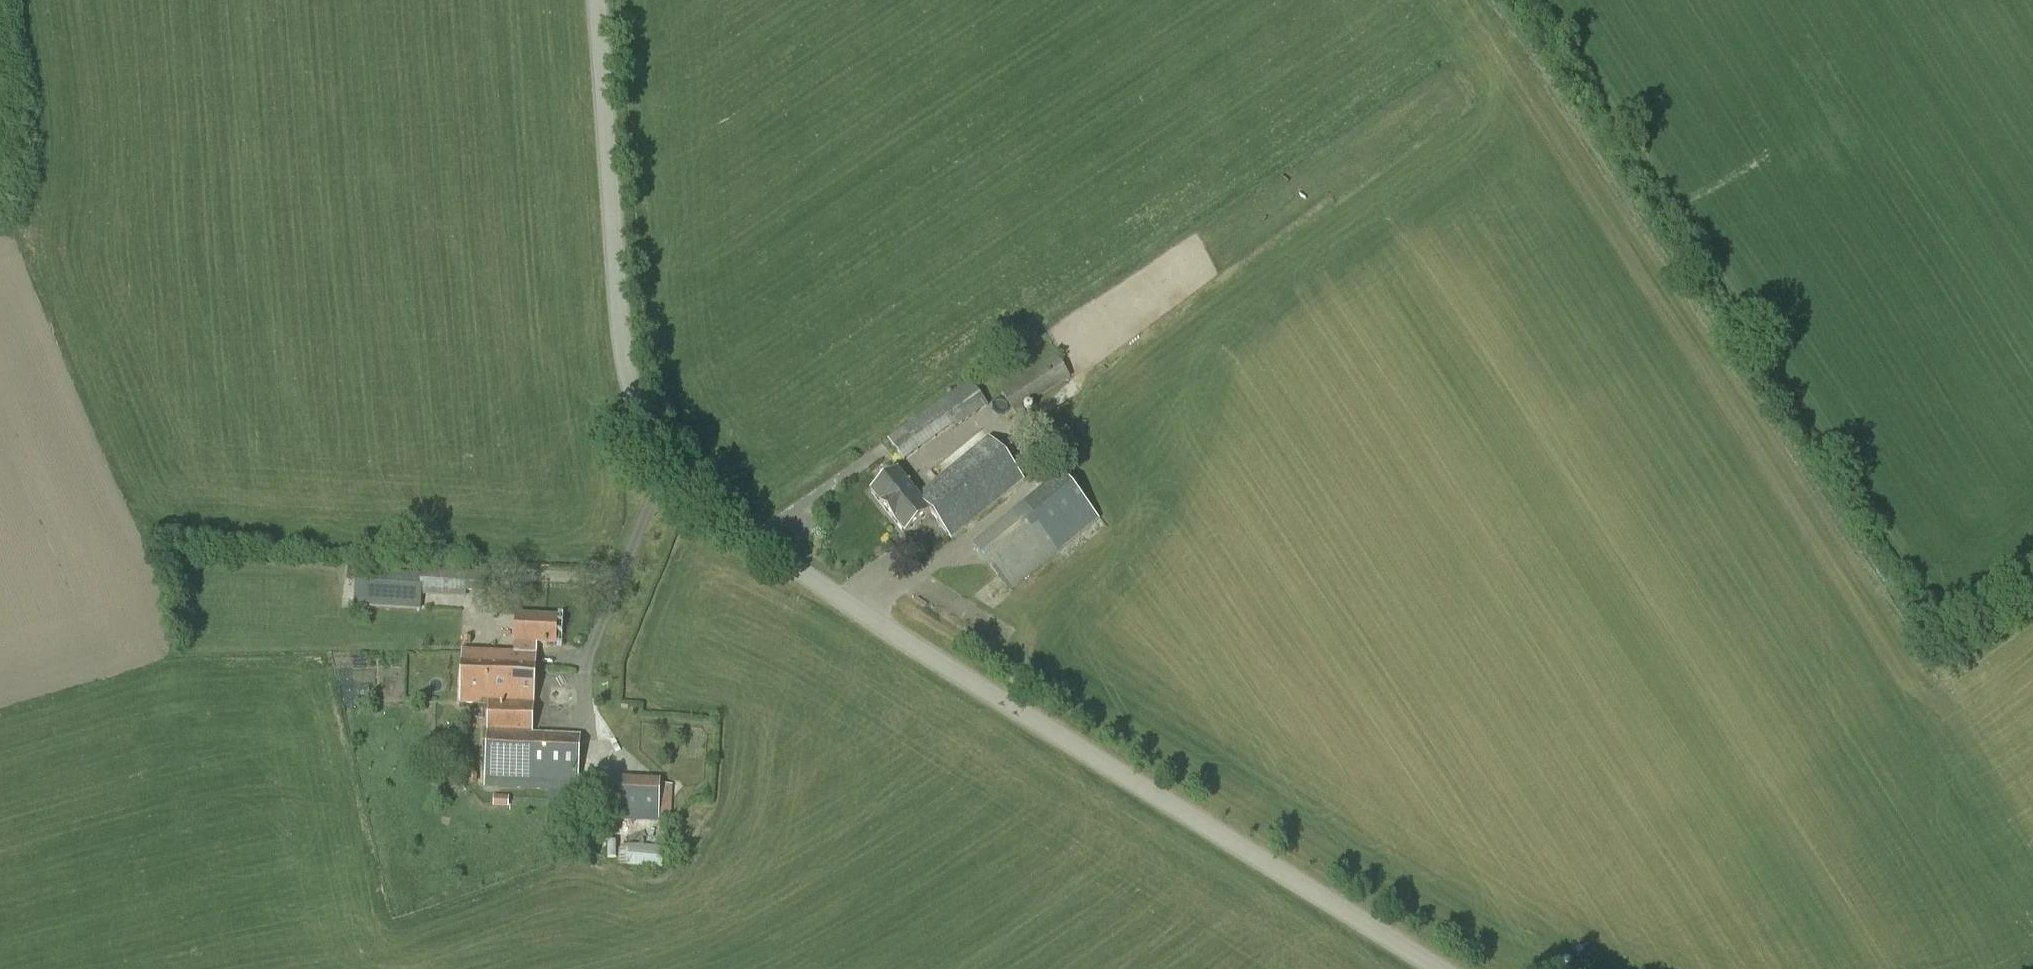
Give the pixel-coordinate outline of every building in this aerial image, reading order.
[(1001,393),(1014,414),(1070,378),(1057,357),(1001,393)] [(969,381),(888,439),(903,461),(952,426),(954,429),(987,406),(969,381)] [(940,505),(931,513),(952,538),(1022,480),(990,441),(928,491),(940,505)] [(872,493),(892,518),(918,497),(898,472),(872,493)] [(973,548),(1010,593),(1098,520),(1061,475),(973,548)] [(905,534),(931,513),(940,505),(928,491),(919,498),(918,497),(892,518),(905,534)] [(356,570),(354,606),(420,610),(422,597),(465,600),(465,593),(485,594),(487,569),(465,568),(463,570),(422,568),(421,574),(356,570)] [(517,619),(515,657),(536,656),(536,644),(556,645),(557,622),(517,619)] [(489,706),(488,734),(531,737),(532,736),(536,656),(515,657),(463,655),(460,705),(489,706)] [(531,737),(488,734),(485,785),(576,790),(579,739),(532,736),(531,737)] [(609,818),(659,819),(659,783),(610,781),(609,818)] [(666,848),(666,843),(666,839),(664,833),(662,830),(658,826),(654,823),(649,822),(642,821),(639,822),(634,823),(627,829),(623,836),(622,840),(622,844),(623,851),(625,855),(628,859),(635,864),(638,865),(644,866),(652,864),(659,859),(664,853),(666,848)]
